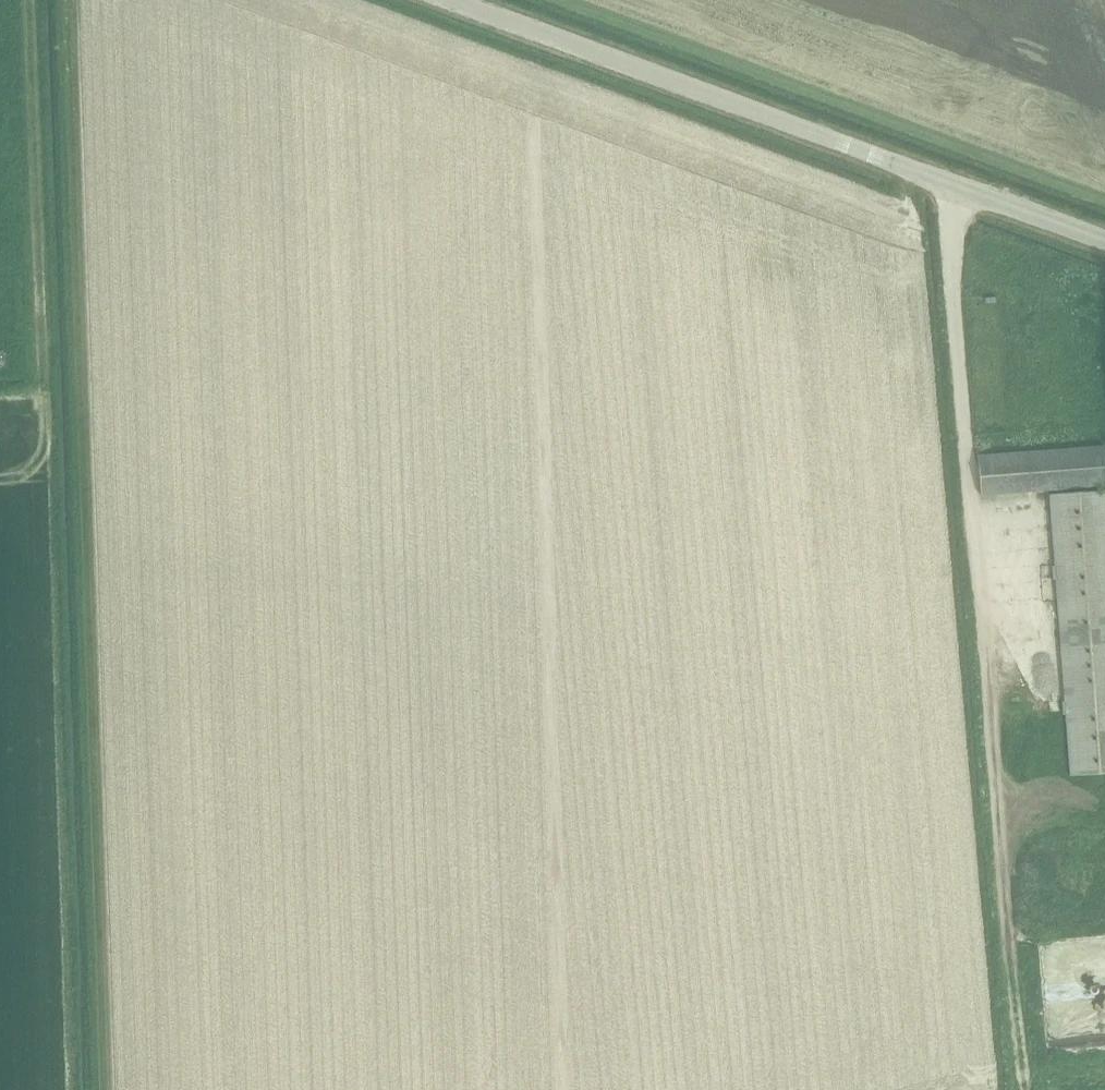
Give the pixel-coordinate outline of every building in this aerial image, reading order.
[(981,495),(1104,486),(1104,457),(1104,445),(977,455),(981,495)] [(1050,494),(1071,774),(1104,772),(1104,490),(1050,494)]
